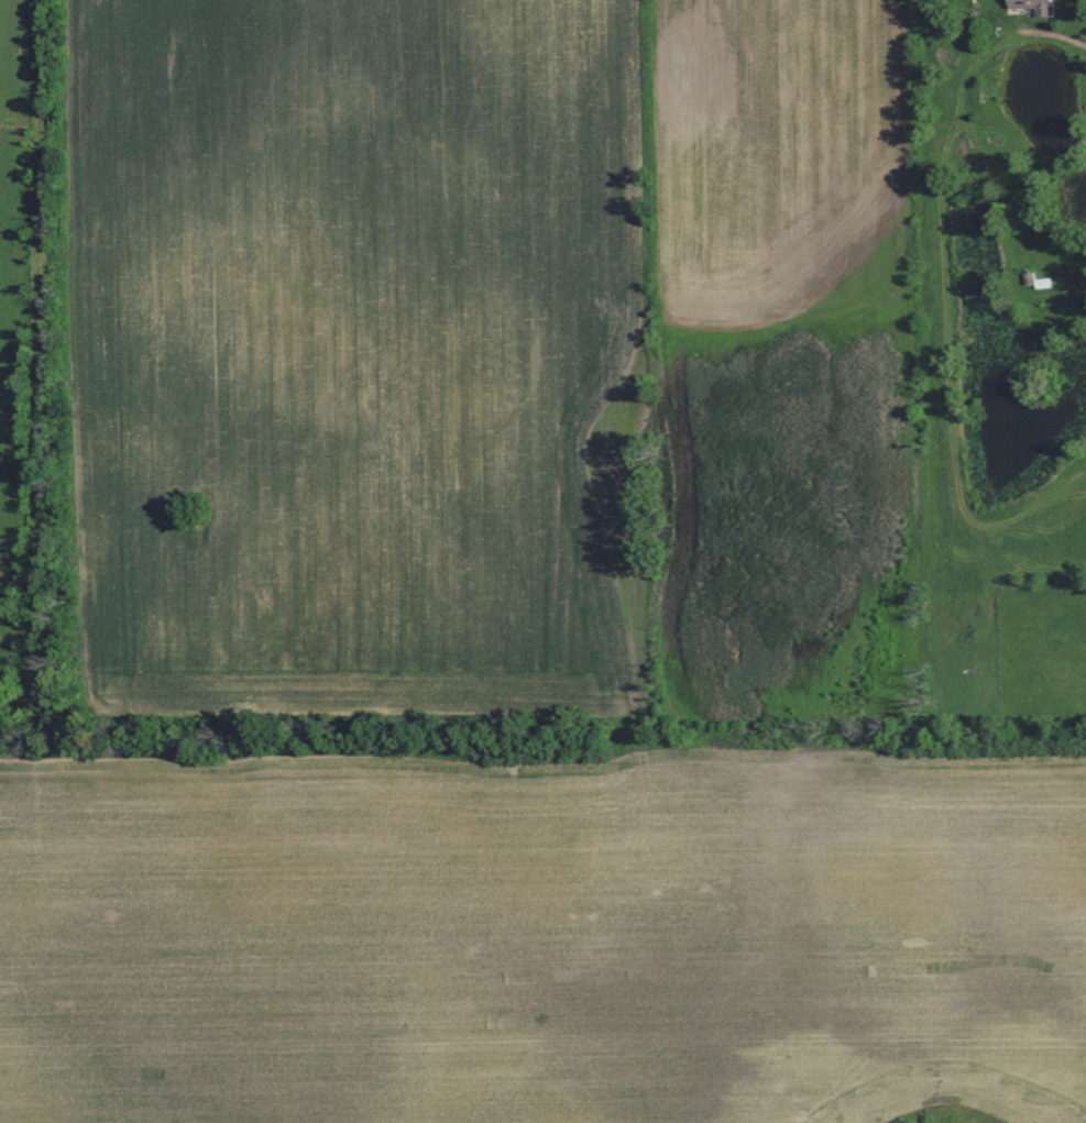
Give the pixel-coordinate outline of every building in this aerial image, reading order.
[(1060,0),(1015,0),(1015,8),(1040,8),(1040,17),(1060,17),(1060,0)]
